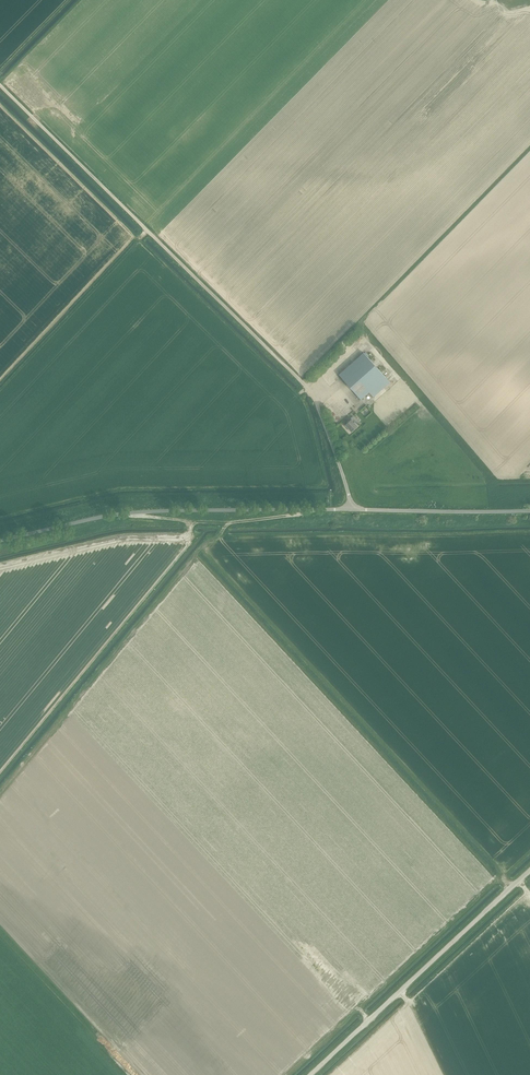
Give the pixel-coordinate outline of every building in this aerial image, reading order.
[(369,391),(373,396),(390,382),(368,356),(343,377),(361,399),(369,391)] [(356,424),(358,422),(353,416),(350,418),(351,420),(345,425),(351,431),(357,426),(356,424)]
